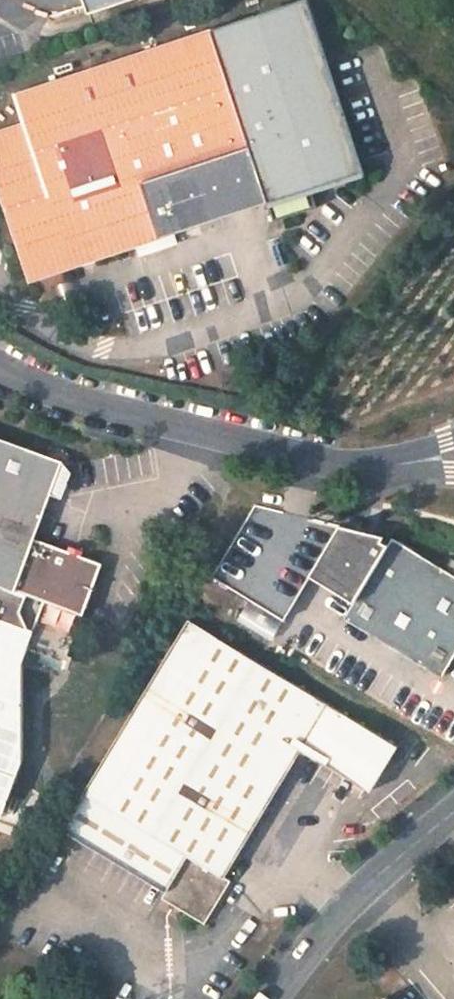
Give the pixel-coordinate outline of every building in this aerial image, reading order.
[(267,204),(310,191),(361,174),(304,0),(13,94),(22,123),(0,129),(0,193),(32,297),(163,256),(275,225),(267,204)] [(310,191),(267,204),(275,225),(317,211),(310,191)] [(32,631),(41,605),(81,620),(100,567),(78,558),(80,555),(68,550),(66,555),(32,541),(63,463),(0,439),(0,619),(32,631)] [(365,529),(256,506),(211,576),(284,619),(310,574),(354,600),(388,542),(365,529)] [(445,566),(392,535),(388,542),(354,600),(344,616),(444,675),(453,657),(453,555),(452,554),(445,566)] [(15,762),(18,669),(32,631),(0,619),(0,803),(15,762)] [(368,792),(396,745),(188,620),(62,828),(164,892),(161,898),(204,924),(229,881),(223,877),(300,751),(368,792)]
